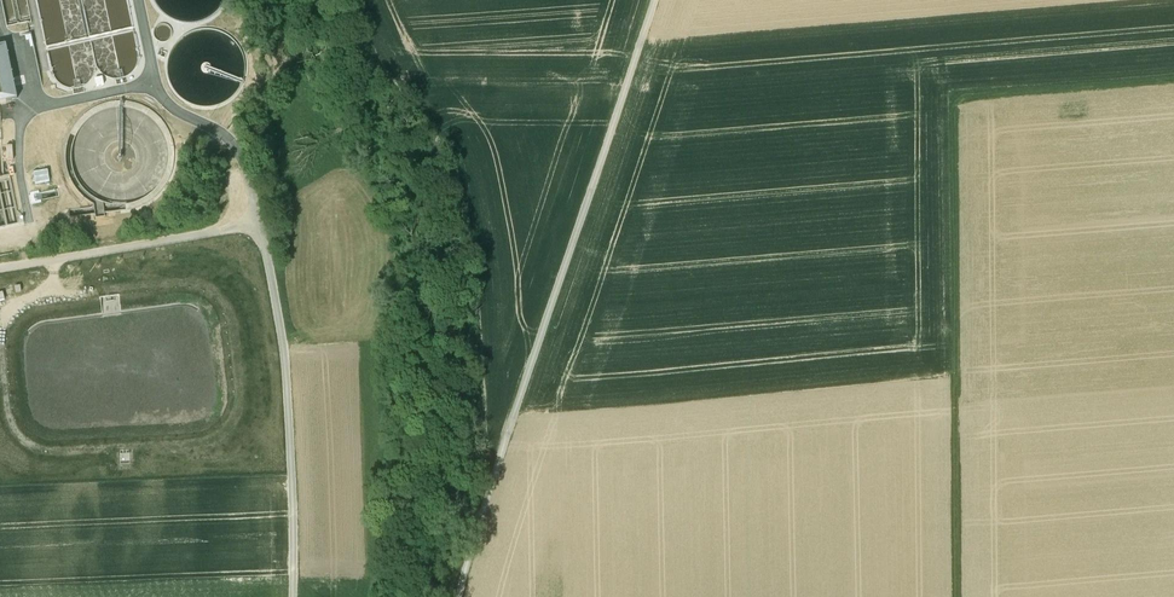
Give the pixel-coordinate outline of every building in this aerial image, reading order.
[(141,58),(135,32),(113,37),(92,42),(70,46),(49,51),(54,76),(55,77),(56,79),(57,81),(59,83),(61,84),(62,85),(64,86),(66,87),(68,88),(70,89),(72,89),(75,89),(77,89),(79,88),(81,88),(83,87),(85,86),(87,85),(88,84),(90,82),(91,81),(93,79),(94,77),(95,75),(95,73),(96,71),(96,70),(97,70),(97,69),(98,69),(99,69),(99,70),(100,70),(101,72),(102,73),(103,75),(105,76),(107,78),(109,79),(111,79),(113,80),(115,81),(117,81),(119,81),(121,81),(123,80),(125,80),(127,79),(129,78),(131,77),(133,76),(134,74),(136,72),(137,71),(138,69),(139,67),(140,65),(140,63),(140,61),(141,58)] [(0,44),(0,94),(4,93),(5,99),(15,97),(5,43),(0,44)] [(38,189),(53,187),(51,172),(36,174),(38,189)] [(0,175),(0,201),(5,225),(24,222),(23,215),(18,210),(10,173),(0,175)] [(58,188),(26,195),(28,203),(60,196),(58,188)]
